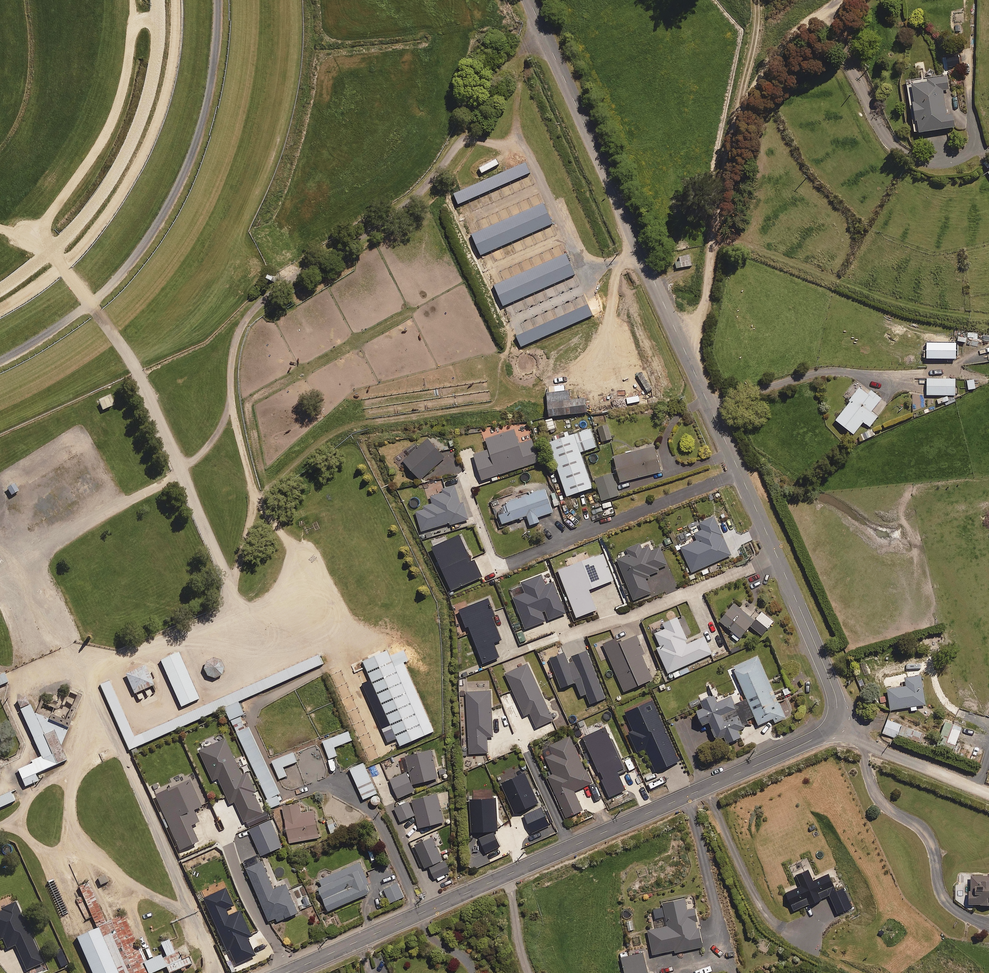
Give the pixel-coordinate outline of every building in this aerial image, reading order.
[(919,118),(921,130),(955,126),(953,113),(947,114),(944,89),(949,89),(947,75),(927,77),(927,79),(913,81),(915,100),(913,100),(915,118),(919,118)] [(529,173),(524,162),(452,193),(457,204),(529,173)] [(552,224),(543,203),(470,234),(479,255),(552,224)] [(690,252),(674,254),(676,267),(691,265),(690,252)] [(575,275),(566,253),(493,285),(502,306),(575,275)] [(593,315),(588,304),(516,336),(521,347),(593,315)] [(955,378),(927,379),(927,395),(955,394),(955,378)] [(974,379),(967,380),(968,389),(975,388),(974,379)] [(880,399),(856,380),(847,391),(854,397),(836,419),(854,433),(863,421),(870,426),(878,416),(871,411),(880,399)] [(565,391),(564,385),(554,386),(555,390),(546,391),(549,415),(587,412),(585,397),(569,399),(569,391),(565,391)] [(114,404),(110,395),(98,400),(102,410),(114,404)] [(555,428),(552,418),(545,420),(548,430),(555,428)] [(596,478),(580,423),(554,430),(570,485),(596,478)] [(612,438),(608,424),(598,427),(602,441),(612,438)] [(873,428),(857,435),(860,442),(876,435),(873,428)] [(519,443),(514,429),(486,438),(489,449),(474,454),(482,479),(539,461),(532,439),(519,443)] [(658,435),(615,446),(621,471),(664,460),(658,435)] [(445,457),(428,438),(403,460),(420,479),(445,457)] [(550,477),(500,493),(506,514),(557,498),(550,477)] [(19,490),(15,483),(8,488),(12,494),(19,490)] [(460,502),(454,485),(441,489),(442,491),(428,496),(430,503),(423,506),(424,509),(415,512),(422,531),(450,522),(450,524),(469,519),(463,501),(460,502)] [(731,554),(714,515),(699,522),(702,529),(694,533),(697,539),(681,547),(692,572),(731,554)] [(471,560),(460,534),(432,547),(451,590),(482,576),(474,559),(471,560)] [(645,576),(660,570),(659,567),(666,564),(659,547),(651,551),(648,545),(641,548),(639,543),(626,548),(629,554),(617,559),(634,599),(651,592),(645,576)] [(613,580),(603,553),(558,570),(576,617),(597,609),(589,589),(613,580)] [(546,620),(542,611),(544,610),(548,619),(566,613),(553,581),(545,584),(541,574),(521,582),(525,592),(513,597),(525,628),(546,620)] [(495,615),(488,598),(459,609),(466,626),(468,625),(483,663),(499,656),(493,642),(502,639),(493,616),(495,615)] [(773,621),(754,606),(747,614),(734,603),(720,620),(735,633),(732,636),(737,641),(750,625),(761,635),(773,621)] [(689,643),(677,617),(663,623),(665,629),(655,633),(661,646),(657,648),(668,673),(712,653),(704,636),(689,643)] [(526,640),(523,631),(517,633),(520,642),(526,640)] [(644,653),(636,634),(618,643),(615,638),(604,643),(625,691),(652,679),(642,654),(644,653)] [(434,730),(404,661),(409,659),(404,648),(390,655),(387,648),(362,659),(400,745),(434,730)] [(606,697),(586,650),(567,658),(564,652),(550,658),(562,687),(575,681),(581,695),(586,693),(591,703),(606,697)] [(178,652),(159,660),(180,706),(199,698),(178,652)] [(100,683),(129,749),(224,706),(230,718),(240,714),(244,712),(239,700),(323,662),(319,653),(135,735),(109,679),(100,683)] [(785,717),(758,656),(733,667),(759,724),(773,718),(775,722),(785,717)] [(222,673),(224,667),(222,661),(216,657),(213,657),(210,658),(205,662),(203,668),(204,671),(208,676),(214,678),(217,677),(222,673)] [(553,719),(528,663),(505,673),(524,715),(530,712),(536,727),(553,719)] [(144,665),(124,673),(133,693),(153,685),(144,665)] [(5,673),(0,675),(0,685),(8,681),(5,673)] [(925,704),(922,675),(905,677),(906,685),(887,687),(890,709),(911,707),(911,711),(917,710),(917,705),(925,704)] [(494,736),(490,690),(466,692),(470,753),(488,752),(487,737),(494,736)] [(34,712),(26,694),(15,699),(40,756),(30,760),(31,762),(16,769),(24,787),(38,781),(35,773),(67,759),(60,745),(68,728),(34,712)] [(735,704),(731,696),(717,702),(714,695),(700,700),(703,707),(696,710),(702,724),(709,721),(716,739),(724,736),(727,742),(741,737),(738,730),(746,727),(743,720),(752,717),(745,700),(735,704)] [(679,761),(652,700),(625,711),(634,731),(630,733),(638,752),(646,748),(656,771),(679,761)] [(280,792),(249,725),(246,726),(240,714),(230,718),(236,731),(267,799),(266,800),(270,808),(281,803),(277,794),(280,792)] [(954,721),(946,718),(937,746),(953,752),(962,727),(952,724),(954,721)] [(923,733),(888,720),(883,733),(897,738),(899,733),(920,741),(923,733)] [(626,770),(606,726),(583,737),(603,779),(602,780),(610,798),(626,790),(618,774),(626,770)] [(352,740),(348,731),(322,741),(329,758),(337,755),(334,747),(352,740)] [(592,782),(570,736),(542,749),(553,773),(547,776),(567,817),(583,810),(574,791),(592,782)] [(242,775),(225,738),(199,750),(212,780),(218,777),(230,804),(235,802),(244,821),(263,813),(254,792),(256,791),(247,772),(242,775)] [(431,748),(405,755),(413,785),(439,778),(431,748)] [(297,761),(292,750),(271,759),(279,778),(286,775),(283,767),(297,761)] [(363,761),(349,768),(363,799),(378,792),(363,761)] [(414,790),(406,771),(389,779),(397,798),(414,790)] [(549,825),(525,773),(501,783),(517,817),(524,814),(532,833),(549,825)] [(201,806),(189,780),(155,796),(179,850),(197,842),(190,826),(198,822),(193,810),(201,806)] [(0,795),(0,806),(14,800),(10,791),(0,795)] [(444,821),(437,792),(395,803),(400,820),(416,816),(419,828),(444,821)] [(497,830),(495,798),(470,799),(472,832),(497,830)] [(300,803),(282,806),(289,843),(319,837),(314,809),(301,812),(300,803)] [(282,846),(270,819),(249,828),(261,855),(282,846)] [(500,847),(493,832),(478,838),(484,853),(500,847)] [(434,879),(451,872),(443,856),(441,857),(432,836),(414,844),(424,867),(428,866),(434,879)] [(360,861),(319,879),(322,886),(317,888),(328,911),(368,893),(368,891),(370,890),(367,884),(370,883),(360,861)] [(201,872),(189,877),(221,950),(258,934),(252,920),(242,925),(231,900),(237,897),(222,863),(206,870),(232,929),(227,931),(201,872)] [(267,869),(249,876),(268,921),(276,917),(278,920),(298,912),(286,883),(274,887),(267,869)] [(813,880),(808,869),(797,874),(802,886),(786,893),(794,910),(830,895),(837,913),(852,907),(844,888),(836,891),(829,874),(813,880)] [(106,873),(97,876),(102,885),(110,882),(106,873)] [(988,873),(988,875),(970,875),(970,904),(980,904),(980,905),(988,905),(988,873)] [(96,928),(117,972),(153,972),(165,968),(167,972),(171,972),(192,964),(188,955),(181,958),(178,951),(174,952),(168,939),(160,943),(166,956),(162,958),(160,954),(143,962),(122,915),(105,922),(87,882),(78,887),(96,928)] [(403,897),(397,883),(382,889),(388,903),(403,897)] [(307,896),(298,899),(301,909),(310,906),(307,896)] [(687,910),(685,899),(663,903),(668,926),(648,930),(653,954),(675,950),(675,952),(703,947),(695,908),(687,910)] [(75,937),(91,972),(117,972),(96,928),(75,937)] [(643,952),(621,958),(625,972),(648,972),(643,952)]
